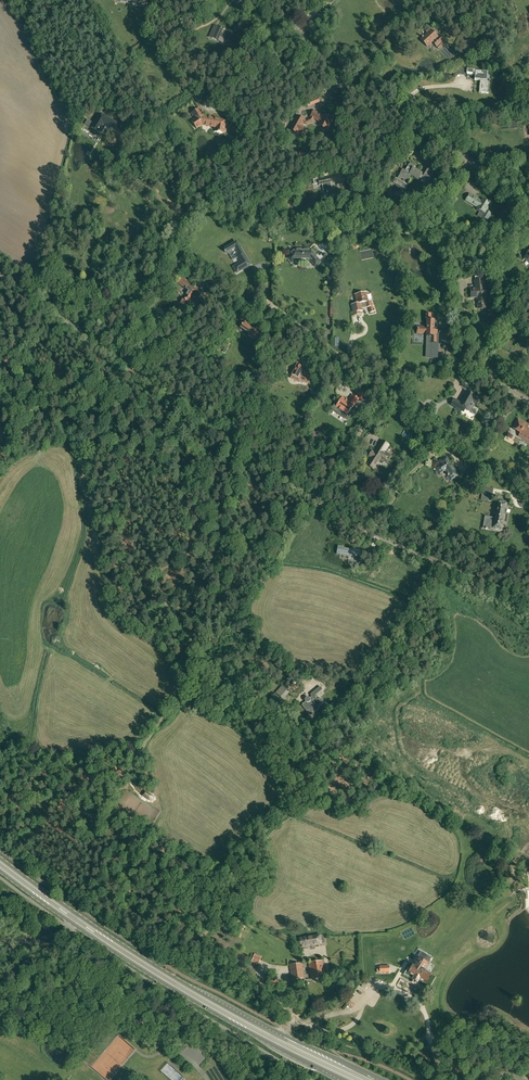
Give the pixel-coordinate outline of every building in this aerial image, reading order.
[(246,0),(243,0),(237,5),(242,11),(250,5),(246,0)] [(318,12),(327,6),(323,0),(321,0),(314,5),(318,12)] [(222,38),(225,39),(225,38),(229,40),(232,34),(228,32),(224,30),(225,28),(220,26),(219,28),(218,27),(217,29),(213,28),(211,33),(209,37),(220,41),(222,38)] [(433,42),(439,49),(444,44),(443,44),(445,42),(439,35),(437,36),(430,28),(426,31),(427,33),(420,39),(427,47),(433,42)] [(462,48),(467,50),(471,40),(467,38),(462,48)] [(475,80),(483,81),(482,84),(484,84),(484,90),(482,89),(481,93),(488,94),(490,76),(488,76),(488,72),(476,71),(476,70),(467,70),(467,71),(467,76),(475,76),(475,80)] [(226,120),(214,118),(204,116),(199,108),(191,114),(194,119),(191,121),(196,129),(202,125),(210,126),(218,128),(217,132),(224,133),(226,120)] [(297,115),(293,122),(288,130),(292,132),(298,135),(299,132),(302,134),(306,127),(303,125),(303,124),(306,125),(313,122),(314,119),(319,122),(317,126),(327,131),(334,119),(324,113),(323,115),(314,110),(310,117),(310,118),(310,119),(306,120),(297,115)] [(95,124),(93,123),(90,127),(101,134),(107,125),(117,131),(120,126),(101,115),(95,124)] [(427,185),(429,181),(435,171),(429,167),(423,177),(421,176),(422,174),(415,169),(416,167),(414,166),(415,165),(414,165),(414,164),(413,164),(413,163),(412,163),(412,164),(410,163),(409,165),(406,170),(402,169),(400,173),(401,173),(397,179),(403,183),(404,181),(408,184),(410,179),(411,176),(418,180),(419,178),(421,180),(420,181),(427,185)] [(315,185),(319,184),(319,185),(322,185),(324,193),(327,195),(327,197),(339,195),(337,187),(333,188),(332,187),(331,183),(330,177),(316,180),(316,179),(313,180),(314,184),(315,185)] [(483,198),(482,201),(470,193),(465,201),(477,208),(477,209),(484,214),(482,218),(488,221),(492,213),(488,211),(492,204),(483,198)] [(247,259),(238,243),(236,242),(225,248),(225,251),(229,253),(232,252),(234,254),(236,253),(241,262),(247,259)] [(295,249),(290,255),(295,260),(310,260),(316,266),(320,261),(315,256),(316,255),(310,249),(295,249)] [(199,294),(204,293),(210,292),(210,286),(203,287),(201,287),(197,284),(195,287),(192,285),(193,284),(183,276),(178,283),(189,291),(180,302),(187,307),(193,299),(192,298),(196,292),(199,294)] [(477,297),(478,306),(478,309),(486,309),(486,305),(485,297),(486,297),(486,288),(484,288),(484,280),(475,281),(476,288),(471,289),(471,298),(477,297)] [(368,301),(367,294),(366,292),(355,294),(357,304),(351,305),(353,313),(352,313),(353,316),(360,315),(360,312),(363,311),(362,308),(369,307),(370,313),(374,312),(373,306),(372,306),(371,301),(368,301)] [(239,309),(246,313),(250,307),(243,303),(239,309)] [(430,333),(430,336),(430,343),(430,348),(436,348),(437,343),(436,343),(436,333),(438,333),(438,330),(435,330),(435,329),(434,329),(435,320),(431,320),(431,314),(426,314),(426,320),(427,320),(427,327),(417,326),(416,333),(430,333)] [(240,328),(249,334),(247,336),(254,340),(254,339),(260,343),(264,337),(259,333),(259,332),(253,328),(244,322),(240,328)] [(224,340),(221,344),(228,348),(231,344),(224,340)] [(296,377),(294,380),(300,383),(301,380),(307,383),(311,375),(305,372),(306,371),(301,368),(301,367),(298,365),(300,361),(295,359),(292,364),(293,365),(291,370),(294,371),(292,375),(296,377)] [(363,401),(367,395),(361,391),(357,397),(363,401)] [(471,412),(475,404),(477,405),(480,399),(467,392),(461,403),(454,399),(451,405),(464,413),(466,409),(471,412)] [(336,407),(347,414),(358,398),(353,395),(348,401),(342,398),(336,407)] [(412,397),(408,403),(425,414),(429,407),(412,397)] [(526,428),(528,425),(518,419),(515,424),(514,424),(512,428),(515,429),(514,430),(520,433),(518,436),(528,443),(528,430),(526,428)] [(367,464),(374,468),(381,457),(388,462),(392,457),(384,452),(388,445),(382,441),(374,453),(373,453),(371,457),(372,457),(367,464)] [(458,476),(455,471),(456,470),(450,462),(446,456),(439,461),(441,464),(436,467),(440,474),(446,471),(451,480),(458,476)] [(494,489),(482,486),(481,492),(483,492),(481,499),(492,501),(494,489)] [(495,500),(493,512),(490,512),(489,518),(486,517),(485,519),(484,526),(484,528),(486,529),(488,530),(488,529),(490,529),(490,528),(494,528),(496,528),(495,529),(498,530),(499,529),(500,529),(501,529),(503,514),(505,514),(506,508),(504,508),(505,502),(499,501),(498,501),(495,500)] [(338,544),(337,553),(358,556),(359,549),(346,547),(346,548),(343,547),(344,545),(338,544)] [(308,697),(306,698),(305,699),(305,701),(306,702),(302,704),(302,705),(302,706),(310,715),(311,715),(319,709),(319,708),(319,707),(318,707),(324,702),(322,699),(321,698),(320,698),(318,700),(316,697),(316,696),(316,695),(322,689),(320,687),(311,694),(312,696),(310,698),(309,697),(308,697)] [(287,706),(285,708),(291,716),(294,713),(287,706)] [(151,794),(145,790),(142,796),(148,799),(151,795),(151,794)] [(320,935),(300,938),(302,947),(321,944),(320,935)] [(409,969),(408,969),(404,974),(412,979),(412,980),(413,980),(413,981),(413,982),(414,983),(415,983),(416,983),(417,982),(418,983),(420,981),(426,984),(432,974),(426,970),(430,964),(424,961),(427,955),(421,952),(417,959),(414,958),(411,964),(412,965),(409,969)] [(261,959),(253,956),(251,962),(258,965),(261,959)] [(318,961),(314,962),(309,963),(310,971),(308,971),(309,975),(311,974),(311,975),(312,980),(326,977),(325,973),(323,961),(318,961)] [(292,980),(304,978),(302,964),(290,965),(291,972),(292,972),(292,974),(291,974),(292,980)] [(286,982),(275,980),(274,988),(285,990),(286,982)]
